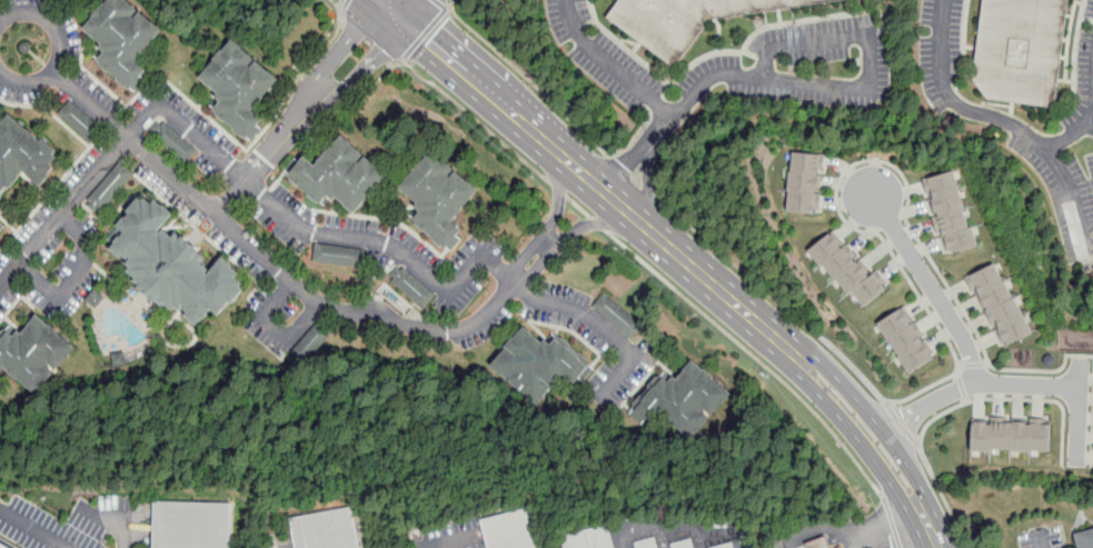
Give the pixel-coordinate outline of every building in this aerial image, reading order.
[(168,30),(132,0),(112,0),(87,29),(110,49),(100,61),(138,92),(153,73),(141,62),(168,30)] [(705,22),(849,0),(621,0),(607,19),(672,69),(705,22)] [(978,87),(988,0),(1074,0),(1062,108),(996,104),(978,87)] [(280,78),(235,39),(201,77),(219,93),(217,96),(221,101),(215,110),(248,140),(265,120),(254,110),(280,78)] [(60,113),(91,141),(103,128),(72,100),(60,113)] [(23,172),(39,186),(63,157),(10,113),(0,125),(0,200),(23,172)] [(165,121),(197,149),(186,165),(153,136),(157,132),(152,129),(158,121),(162,124),(165,121)] [(389,175),(342,133),(315,165),(305,156),(287,175),(324,208),(335,196),(354,213),(389,175)] [(479,189),(433,148),(397,188),(421,209),(411,220),(448,252),(466,233),(451,220),(479,189)] [(791,151),(786,211),(819,215),(824,155),(791,151)] [(87,200),(120,161),(135,173),(102,212),(99,209),(96,212),(88,206),(90,202),(87,200)] [(946,256),(978,246),(954,170),(923,179),(946,256)] [(223,257),(235,266),(233,268),(241,273),(238,278),(245,283),(242,288),(246,290),(233,305),(230,302),(220,317),(212,310),(198,327),(187,316),(189,313),(183,309),(181,312),(178,309),(175,312),(167,305),(163,308),(140,289),(142,287),(133,280),(137,278),(128,271),(131,268),(128,266),(133,259),(131,258),(129,260),(126,257),(123,260),(111,249),(126,233),(118,227),(130,213),(128,211),(140,198),(145,200),(147,198),(155,203),(157,200),(165,207),(166,206),(175,215),(160,231),(162,233),(166,230),(175,237),(178,233),(201,251),(199,255),(205,259),(202,262),(210,269),(208,273),(210,275),(223,257)] [(887,288),(864,306),(852,291),(847,293),(823,262),(821,266),(808,250),(831,232),(842,248),(846,245),(857,261),(861,259),(872,275),(874,272),(887,288)] [(312,263),(364,268),(365,249),(315,245),(312,263)] [(996,262),(966,278),(1002,349),(1032,333),(996,262)] [(436,297),(403,266),(389,280),(423,311),(436,297)] [(87,299),(98,308),(107,297),(96,288),(87,299)] [(629,339),(643,325),(605,291),(592,306),(629,339)] [(877,322),(908,373),(932,358),(901,309),(877,322)] [(77,350),(38,313),(17,336),(8,327),(0,335),(0,375),(6,369),(36,396),(77,350)] [(331,335),(318,322),(291,351),(306,363),(331,335)] [(489,363),(537,407),(565,376),(577,388),(595,368),(554,331),(544,343),(525,326),(489,363)] [(690,441),(733,393),(692,359),(676,378),(664,369),(627,411),(648,429),(660,415),(690,441)] [(1050,452),(1051,419),(972,417),(971,450),(1050,452)] [(351,506),(291,518),(297,547),(359,547),(351,506)] [(233,508),(233,547),(159,547),(159,508),(233,508)] [(531,508),(481,519),(489,547),(541,547),(531,508)] [(562,536),(564,547),(616,547),(610,525),(562,536)] [(1077,538),(1092,535),(1092,547),(1080,547),(1077,538)] [(655,537),(634,542),(635,547),(658,547),(655,537)] [(804,544),(805,547),(828,547),(824,537),(804,544)] [(690,539),(669,545),(670,547),(693,547),(690,539)]
